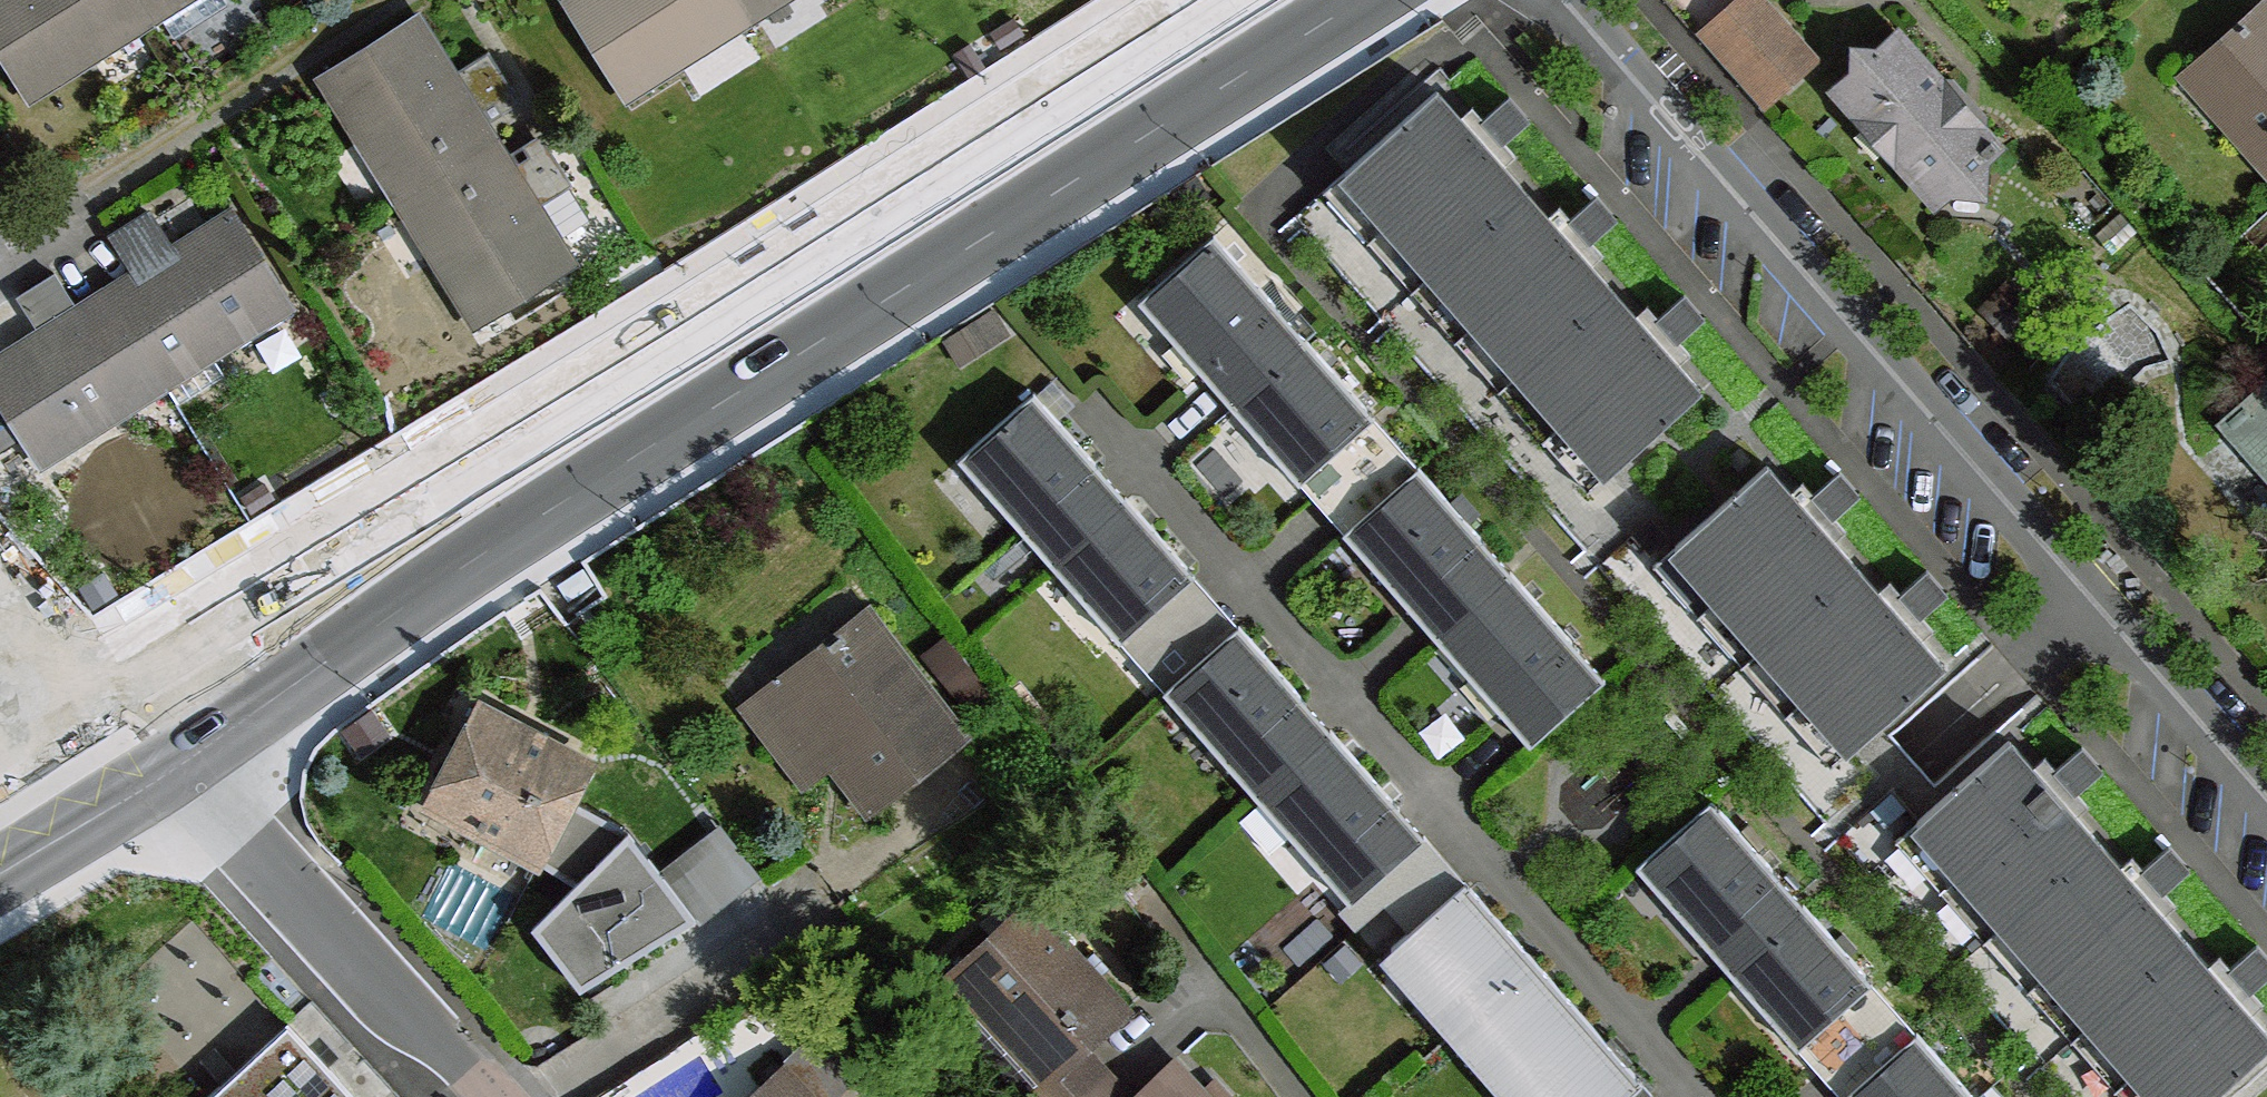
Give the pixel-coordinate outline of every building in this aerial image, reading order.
[(24,91),(149,14),(140,0),(0,0),(0,53),(24,91)] [(149,14),(172,0),(140,0),(149,14)] [(149,14),(159,30),(175,37),(235,0),(172,0),(149,14)] [(566,3),(621,92),(746,14),(738,0),(571,0),(566,3)] [(746,14),(768,0),(738,0),(746,14)] [(1760,0),(1742,0),(1702,37),(1764,103),(1814,58),(1760,0)] [(2266,7),(2199,66),(2244,117),(2232,128),(2266,166),(2266,8),(2266,7)] [(417,17),(326,74),(405,198),(486,147),(477,131),(484,126),(477,114),(512,91),(489,52),(453,74),(417,17)] [(1946,90),(1896,32),(1879,50),(1855,49),(1853,72),(1835,89),(1862,120),(1895,122),(1892,154),(1935,202),(1950,190),(1982,192),(1983,160),(1998,146),(1977,122),(1945,120),(1946,90)] [(1977,122),(1946,90),(1945,120),(1977,122)] [(1439,91),(1345,172),(1434,273),(1527,193),(1439,91)] [(1895,122),(1862,120),(1892,154),(1895,122)] [(495,162),(486,147),(405,198),(483,322),(572,266),(556,242),(535,209),(568,188),(572,185),(548,148),(512,170),(504,157),(495,162)] [(589,221),(568,188),(535,209),(556,242),(589,221)] [(1527,193),(1434,273),(1521,373),(1614,291),(1527,193)] [(111,299),(163,380),(209,352),(287,303),(231,213),(173,249),(150,213),(111,237),(135,273),(122,281),(127,289),(111,299)] [(1220,368),(1282,312),(1215,235),(1152,292),(1187,330),(1174,341),(1207,379),(1220,368)] [(163,380),(111,299),(106,291),(76,308),(55,273),(17,297),(39,333),(0,358),(0,396),(25,436),(38,459),(163,380)] [(1703,393),(1614,291),(1521,373),(1610,474),(1703,393)] [(1243,394),(1307,340),(1282,312),(1220,368),(1243,394)] [(1375,418),(1307,340),(1243,394),(1278,433),(1265,445),(1299,485),(1375,418)] [(209,352),(163,380),(177,403),(223,375),(209,352)] [(2228,422),(2266,466),(2266,388),(2228,422)] [(1063,554),(1126,499),(1053,414),(1035,394),(972,449),(1004,487),(992,498),(1050,565),(1063,554)] [(25,436),(0,396),(0,451),(25,436)] [(1357,522),(1420,468),(1375,418),(1299,485),(1310,496),(1342,533),(1357,522)] [(1769,466),(1676,548),(1766,648),(1856,568),(1769,466)] [(1450,628),(1511,572),(1420,468),(1357,522),(1390,561),(1377,571),(1409,608),(1436,639),(1450,628)] [(1195,576),(1126,499),(1063,554),(1098,593),(1084,604),(1120,644),(1133,632),(1195,576)] [(1856,568),(1766,648),(1852,748),(1944,668),(1856,568)] [(594,585),(583,569),(558,586),(569,602),(594,585)] [(1605,679),(1511,572),(1450,628),(1484,666),(1471,678),(1501,713),(1530,745),(1605,679)] [(1240,626),(1195,576),(1133,632),(1176,681),(1240,626)] [(868,616),(779,684),(839,761),(873,807),(960,738),(868,616)] [(1269,786),(1331,732),(1240,626),(1176,681),(1210,719),(1198,730),(1257,797),(1269,786)] [(478,705),(431,793),(480,818),(474,829),(539,864),(591,766),(478,705)] [(1351,904),(1425,838),(1331,732),(1269,786),(1304,824),(1291,837),(1351,904)] [(2011,743),(1920,821),(2009,921),(2101,841),(2011,743)] [(576,864),(607,813),(580,796),(549,847),(576,864)] [(1741,959),(1804,905),(1712,800),(1650,855),(1684,893),(1671,905),(1709,949),(1728,971),(1741,959)] [(721,832),(664,876),(705,928),(761,884),(721,832)] [(1467,882),(1425,838),(1351,904),(1363,920),(1386,902),(1412,931),(1467,882)] [(2101,841),(2009,921),(2095,1021),(2187,942),(2101,841)] [(1468,1021),(1536,962),(1467,882),(1412,931),(1391,949),(1394,953),(1427,989),(1434,982),(1468,1021)] [(1024,905),(952,972),(1050,1081),(1087,1050),(1123,1014),(1059,943),(1024,905)] [(1804,1044),(1873,983),(1804,905),(1741,959),(1775,997),(1762,1009),(1798,1049),(1804,1044)] [(126,987),(198,1060),(270,989),(198,917),(126,987)] [(2095,1021),(2162,1096),(2213,1096),(2266,1050),(2266,1032),(2187,942),(2095,1021)] [(1642,1084),(1536,962),(1468,1021),(1535,1096),(1628,1096),(1642,1084)] [(1804,1044),(1826,1068),(1893,1008),(1873,983),(1804,1044)] [(1855,1090),(1916,1034),(1893,1008),(1826,1068),(1850,1094),(1855,1090)] [(289,1023),(207,1096),(356,1096),(289,1023)] [(780,1070),(806,1096),(835,1096),(867,1068),(830,1026),(780,1070)] [(1916,1034),(1855,1090),(1862,1096),(1973,1096),(1916,1034)] [(1109,1074),(1087,1050),(1050,1081),(1032,1096),(1084,1096),(1109,1074)] [(1169,1064),(1134,1096),(1199,1096),(1169,1064)] [(751,1096),(806,1096),(780,1070),(751,1096)] [(1109,1074),(1084,1096),(1130,1096),(1109,1074)] [(1642,1084),(1628,1096),(1654,1096),(1642,1084)]
